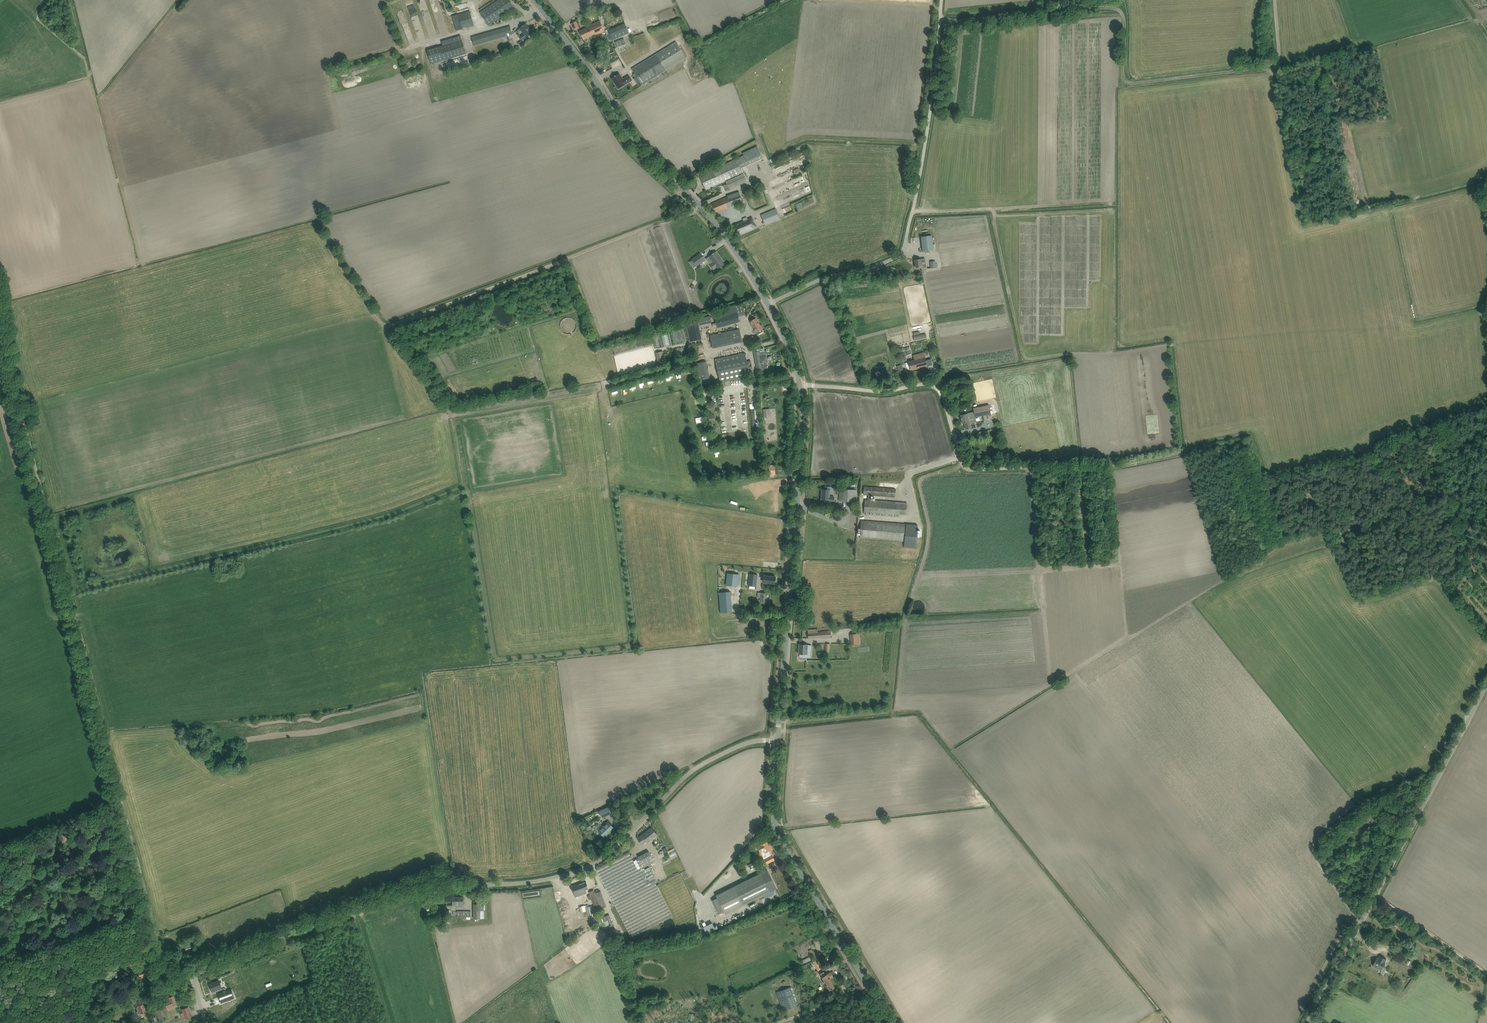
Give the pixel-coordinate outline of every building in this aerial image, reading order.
[(488,25),(515,8),(509,0),(498,0),(480,12),(488,25)] [(625,9),(627,14),(636,11),(634,6),(625,9)] [(452,16),(456,31),(474,26),(470,11),(452,16)] [(426,29),(420,16),(415,18),(421,31),(426,29)] [(435,19),(428,20),(429,26),(434,25),(434,28),(431,28),(432,30),(437,29),(435,19)] [(583,39),(595,34),(596,35),(605,31),(600,20),(587,26),(588,27),(579,31),(583,39)] [(574,30),(580,28),(577,21),(571,24),(574,30)] [(612,40),(629,33),(625,23),(608,30),(610,33),(606,35),(608,41),(612,39),(612,40)] [(522,26),(520,28),(524,34),(519,37),(521,40),(533,33),(526,24),(523,26),(523,25),(522,26)] [(510,26),(472,37),(474,46),(512,35),(510,26)] [(666,30),(657,36),(662,45),(678,36),(673,28),(667,31),(666,30)] [(427,50),(432,64),(466,54),(461,35),(441,41),(443,45),(427,50)] [(645,41),(648,48),(655,44),(652,37),(645,41)] [(638,45),(620,55),(625,66),(644,55),(639,47),(645,44),(642,38),(636,41),(638,45)] [(642,85),(686,58),(676,42),(632,69),(642,85)] [(618,89),(628,82),(632,80),(629,75),(623,79),(619,73),(612,78),(613,78),(615,82),(615,83),(618,89)] [(699,175),(706,190),(726,181),(729,189),(747,181),(741,168),(763,158),(757,146),(743,153),(744,155),(699,175)] [(795,167),(782,173),(784,176),(797,170),(795,167)] [(716,212),(733,206),(733,205),(743,201),(739,192),(727,196),(728,197),(711,204),(716,212)] [(765,225),(780,219),(776,209),(761,215),(765,225)] [(756,227),(755,224),(754,224),(752,221),(753,220),(752,218),(748,220),(747,217),(742,219),(743,221),(736,225),(737,228),(734,229),(736,235),(756,227)] [(923,251),(933,250),(931,235),(921,236),(923,251)] [(723,262),(719,256),(719,257),(718,255),(719,255),(716,251),(713,253),(712,254),(709,256),(713,262),(710,264),(713,269),(717,266),(718,268),(724,264),(723,262)] [(692,259),(697,266),(705,260),(700,253),(692,259)] [(923,260),(921,260),(921,259),(914,260),(915,267),(922,266),(922,268),(926,268),(925,258),(922,259),(923,260)] [(715,319),(718,328),(740,321),(739,316),(745,314),(742,304),(728,309),(730,315),(715,319)] [(712,323),(710,316),(697,319),(699,326),(712,323)] [(750,321),(757,335),(764,332),(756,318),(750,321)] [(699,326),(697,319),(687,321),(691,341),(702,339),(699,326)] [(737,330),(731,331),(733,341),(742,339),(739,329),(737,330)] [(733,341),(731,331),(710,336),(713,348),(742,342),(742,339),(733,341)] [(1014,341),(990,343),(991,346),(994,346),(994,348),(1007,346),(1008,354),(1016,354),(1014,341)] [(766,361),(765,356),(766,356),(765,353),(764,354),(763,348),(756,349),(757,351),(754,352),(757,369),(762,368),(762,369),(761,370),(768,369),(768,367),(768,366),(767,366),(767,361),(766,361)] [(904,357),(912,355),(910,349),(902,351),(904,357)] [(932,364),(931,359),(926,360),(924,352),(913,355),(914,360),(908,361),(910,370),(927,365),(932,364)] [(745,353),(715,359),(720,382),(750,376),(749,372),(749,370),(749,368),(751,368),(750,365),(748,366),(747,362),(745,353)] [(695,364),(700,385),(711,382),(706,361),(695,364)] [(973,408),(975,417),(991,414),(989,405),(973,408)] [(972,417),(971,413),(960,415),(962,423),(964,423),(965,429),(971,428),(970,421),(968,421),(968,418),(972,417)] [(834,497),(829,496),(829,494),(832,495),(833,490),(832,489),(832,488),(831,488),(831,487),(830,487),(827,487),(827,490),(822,489),(822,490),(822,496),(821,496),(821,500),(834,500),(834,497)] [(895,497),(896,489),(864,487),(864,495),(895,497)] [(855,502),(856,490),(840,489),(839,501),(855,502)] [(864,514),(900,517),(900,513),(906,514),(907,503),(865,500),(864,514)] [(916,548),(918,525),(861,521),(860,538),(904,541),(904,547),(916,548)] [(738,586),(739,575),(727,573),(726,585),(738,586)] [(745,609),(754,610),(758,575),(744,573),(741,597),(739,597),(738,606),(745,607),(745,609)] [(775,584),(776,577),(764,575),(764,579),(763,582),(767,583),(775,584)] [(730,591),(720,592),(721,613),(732,612),(730,591)] [(821,637),(821,639),(825,638),(825,637),(828,637),(828,638),(831,638),(830,630),(818,632),(818,629),(808,630),(808,638),(821,637)] [(811,651),(811,645),(808,645),(799,644),(798,654),(800,654),(800,655),(799,655),(799,657),(802,657),(807,657),(807,654),(807,651),(811,651)] [(599,811),(602,818),(612,813),(611,811),(618,808),(616,803),(599,811)] [(1372,813),(1368,816),(1373,823),(1377,821),(1372,813)] [(614,828),(608,822),(598,831),(604,837),(614,828)] [(647,843),(657,835),(651,827),(637,838),(642,845),(646,841),(647,843)] [(761,860),(764,865),(774,860),(772,855),(771,855),(769,851),(772,849),(770,846),(769,847),(767,842),(761,844),(761,845),(757,847),(760,852),(762,851),(764,855),(762,855),(764,859),(761,860)] [(596,869),(631,937),(673,916),(655,882),(657,881),(649,867),(645,869),(644,868),(655,862),(649,851),(638,857),(639,858),(633,861),(629,852),(596,869)] [(724,911),(725,913),(776,888),(767,870),(716,895),(718,898),(712,900),(719,913),(724,911)] [(579,884),(571,887),(574,894),(580,892),(581,895),(587,893),(585,889),(589,888),(586,882),(579,884)] [(606,906),(601,891),(595,893),(594,890),(589,892),(596,910),(606,906)] [(452,897),(452,904),(452,906),(457,906),(457,908),(463,908),(463,897),(452,897)] [(473,904),(474,919),(485,918),(485,910),(480,910),(480,904),(473,904)] [(467,917),(467,919),(470,919),(470,917),(471,917),(471,911),(457,911),(457,912),(453,912),(453,914),(457,914),(457,916),(460,916),(460,918),(467,917)] [(605,918),(603,912),(597,914),(598,917),(595,918),(598,924),(606,921),(605,918)] [(712,923),(703,927),(707,934),(715,930),(712,923)] [(182,940),(186,951),(200,946),(196,936),(192,938),(192,936),(182,940)] [(1376,959),(1373,966),(1381,970),(1385,962),(1386,959),(1380,956),(1378,960),(1376,959)] [(816,960),(813,962),(818,970),(821,968),(816,960)] [(147,961),(140,963),(142,970),(138,971),(140,978),(145,976),(145,975),(146,976),(147,975),(147,974),(148,974),(147,971),(150,970),(147,961)] [(827,985),(830,990),(834,987),(829,978),(833,976),(830,972),(825,975),(823,972),(820,973),(824,981),(823,981),(826,985),(827,985)] [(212,992),(222,988),(219,980),(209,984),(212,992)] [(776,993),(783,1011),(797,1006),(791,988),(776,993)] [(217,1005),(233,999),(230,989),(213,995),(217,1005)] [(167,1010),(168,1011),(169,1011),(168,1010),(173,1008),(172,1006),(177,1004),(173,995),(168,997),(170,1000),(164,1002),(167,1010)] [(144,1003),(137,1006),(140,1014),(142,1013),(142,1015),(146,1014),(146,1012),(147,1011),(144,1003)] [(188,1007),(181,1009),(185,1019),(191,1016),(188,1007)]
